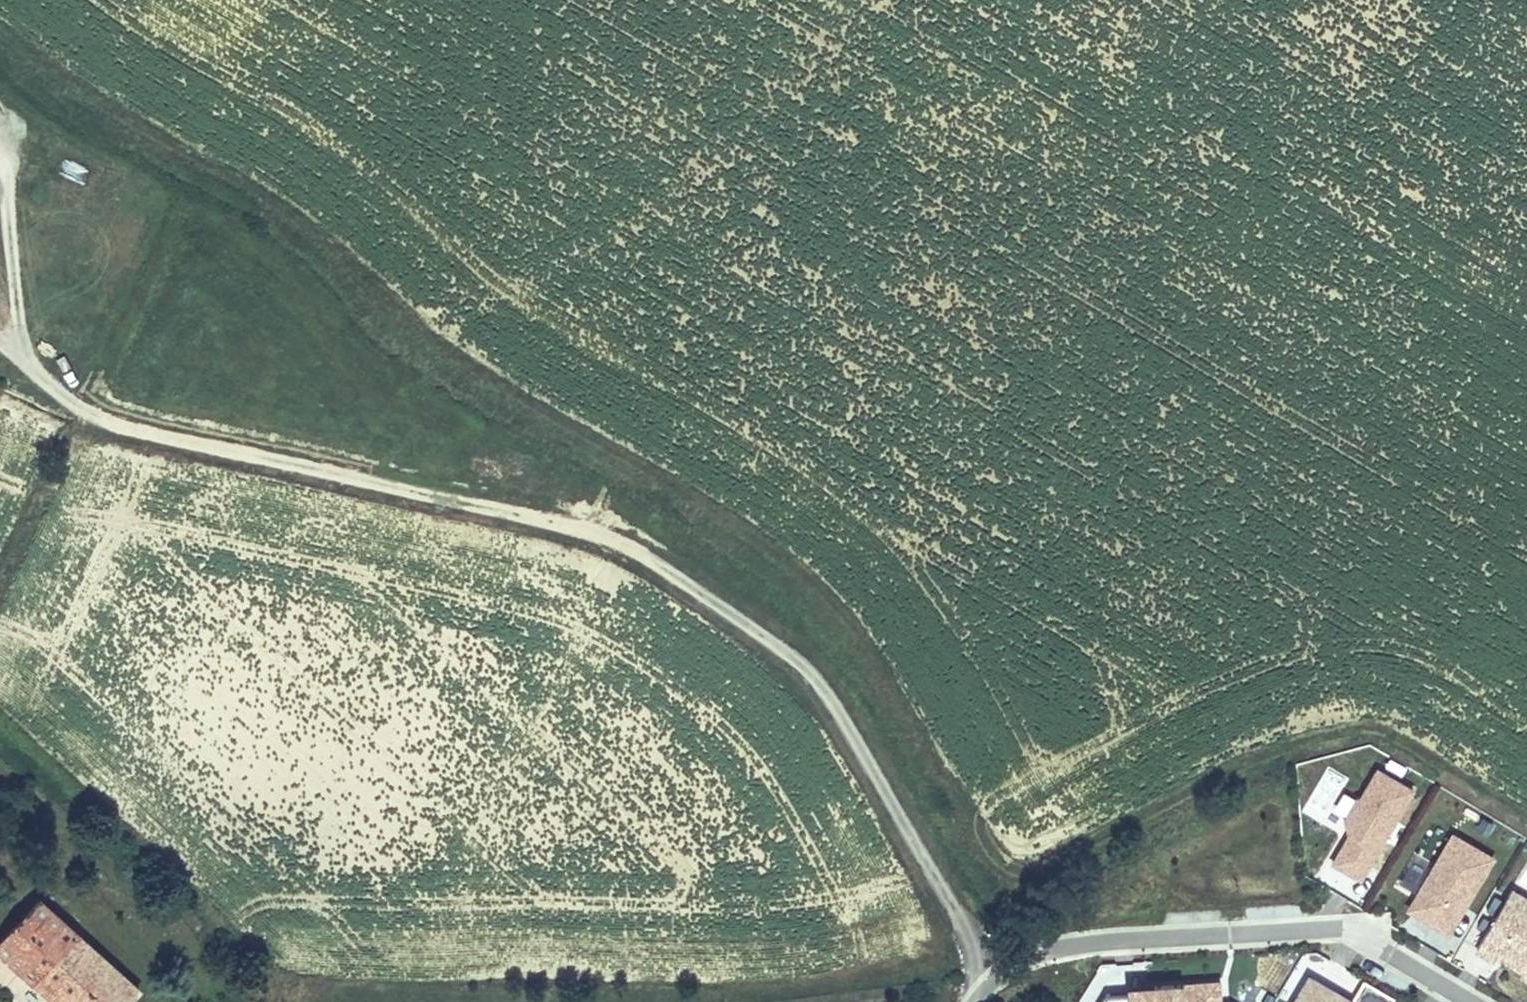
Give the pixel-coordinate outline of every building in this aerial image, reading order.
[(1359,883),(1414,791),(1374,766),(1340,822),(1346,837),(1329,865),(1359,883)] [(1447,938),(1494,859),(1451,833),(1404,912),(1447,938)] [(1414,894),(1424,869),(1407,863),(1397,887),(1414,894)] [(1474,948),(1526,979),(1526,899),(1510,889),(1504,900),(1494,894),(1485,910),(1494,916),(1474,948)] [(0,942),(0,943),(66,1001),(113,1001),(59,955),(80,931),(41,897),(0,942)] [(113,1001),(123,1001),(139,983),(80,931),(59,955),(113,1001)] [(1394,1000),(1362,981),(1350,1001),(1307,977),(1292,1001),(1393,1001),(1394,1000)] [(1223,998),(1222,980),(1155,983),(1155,988),(1131,988),(1131,992),(1106,993),(1100,1001),(1230,1001),(1223,998)]
